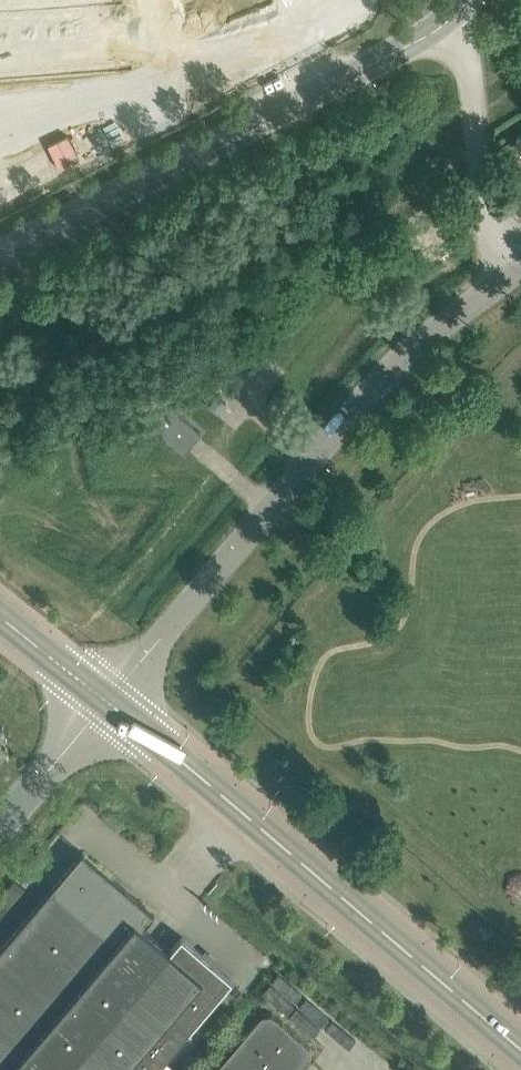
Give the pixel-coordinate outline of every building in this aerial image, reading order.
[(185,452),(202,432),(162,398),(145,418),(185,452)] [(204,1013),(233,979),(182,936),(170,950),(143,926),(155,913),(82,851),(0,948),(0,1069),(155,1069),(204,1013)] [(311,1054),(310,1045),(272,1012),(263,1013),(214,1069),(298,1069),(311,1054)]
